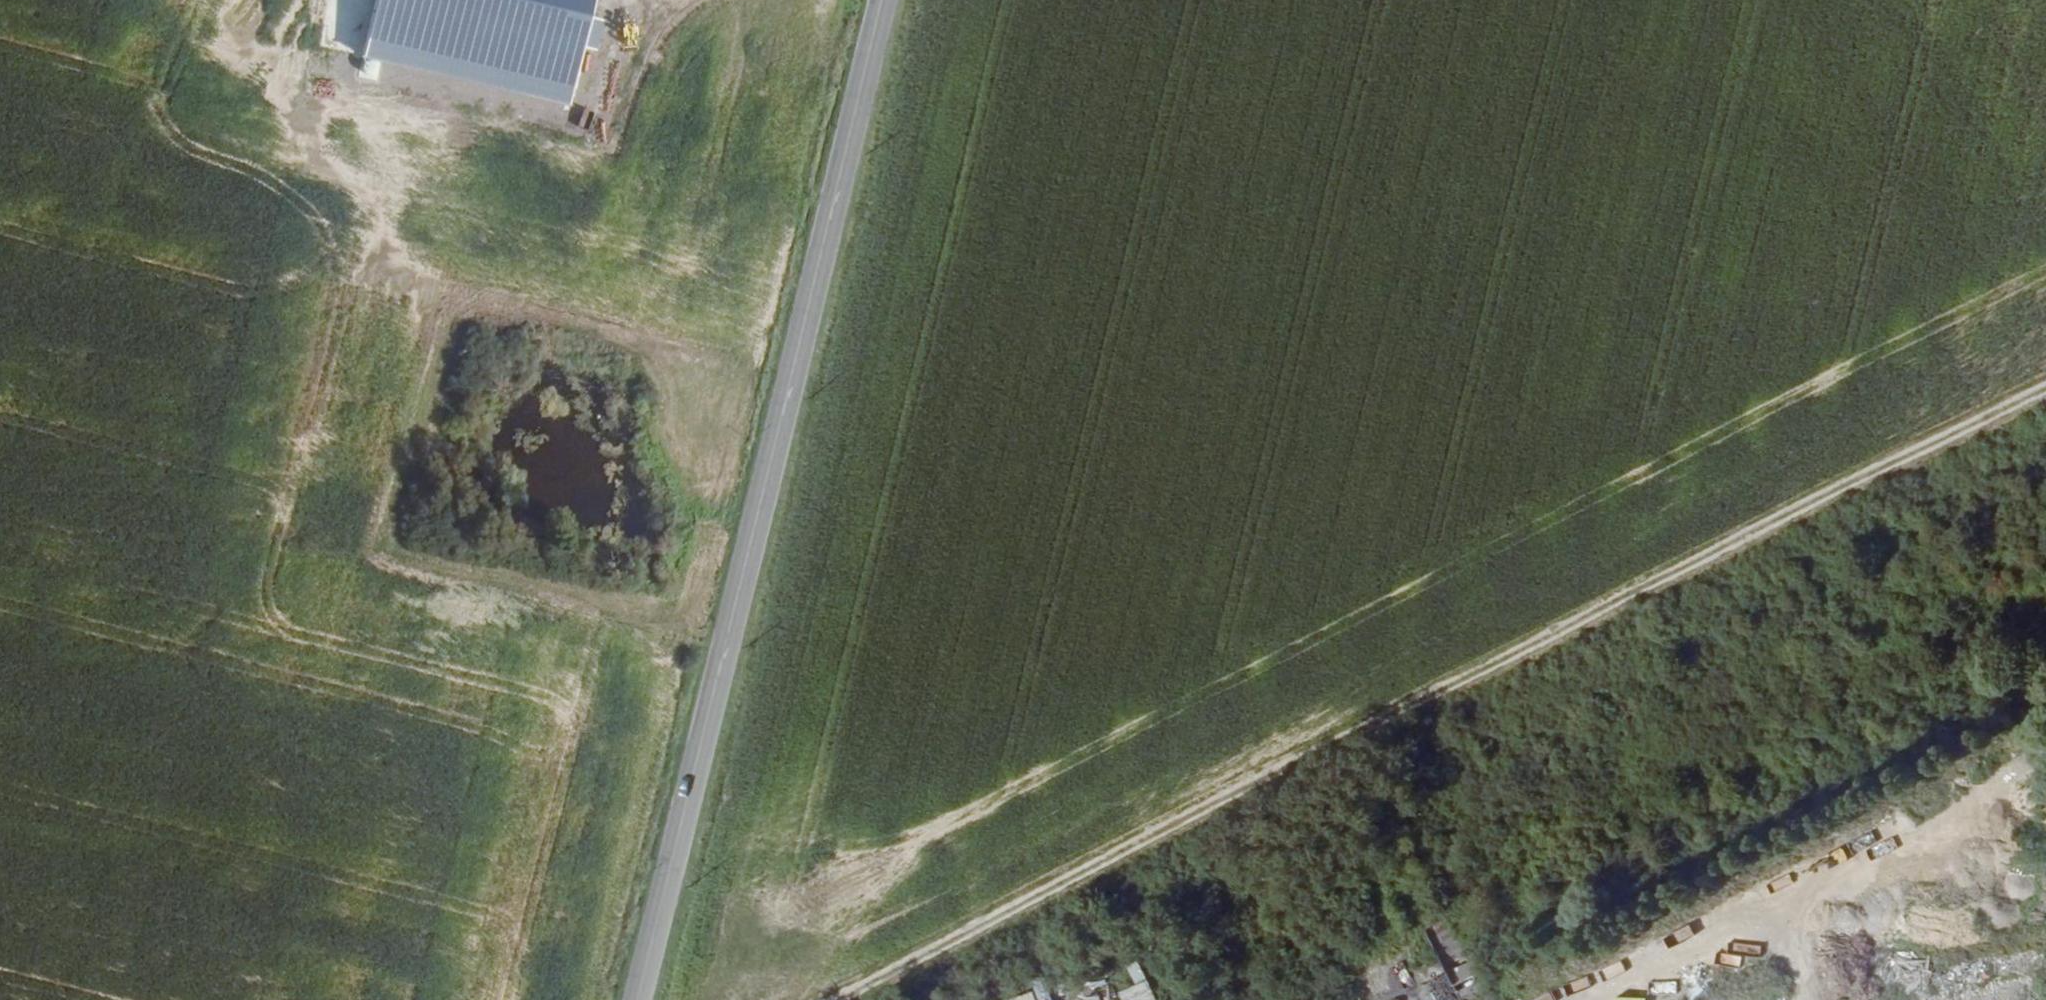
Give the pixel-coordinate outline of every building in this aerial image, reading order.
[(601,0),(377,0),(374,13),(365,11),(356,59),(580,104),(601,0)] [(595,86),(614,90),(619,65),(600,61),(595,86)] [(2026,872),(2019,901),(2045,907),(2045,877),(2026,872)] [(1118,999),(1153,999),(1145,981),(1116,994),(1118,999)]
